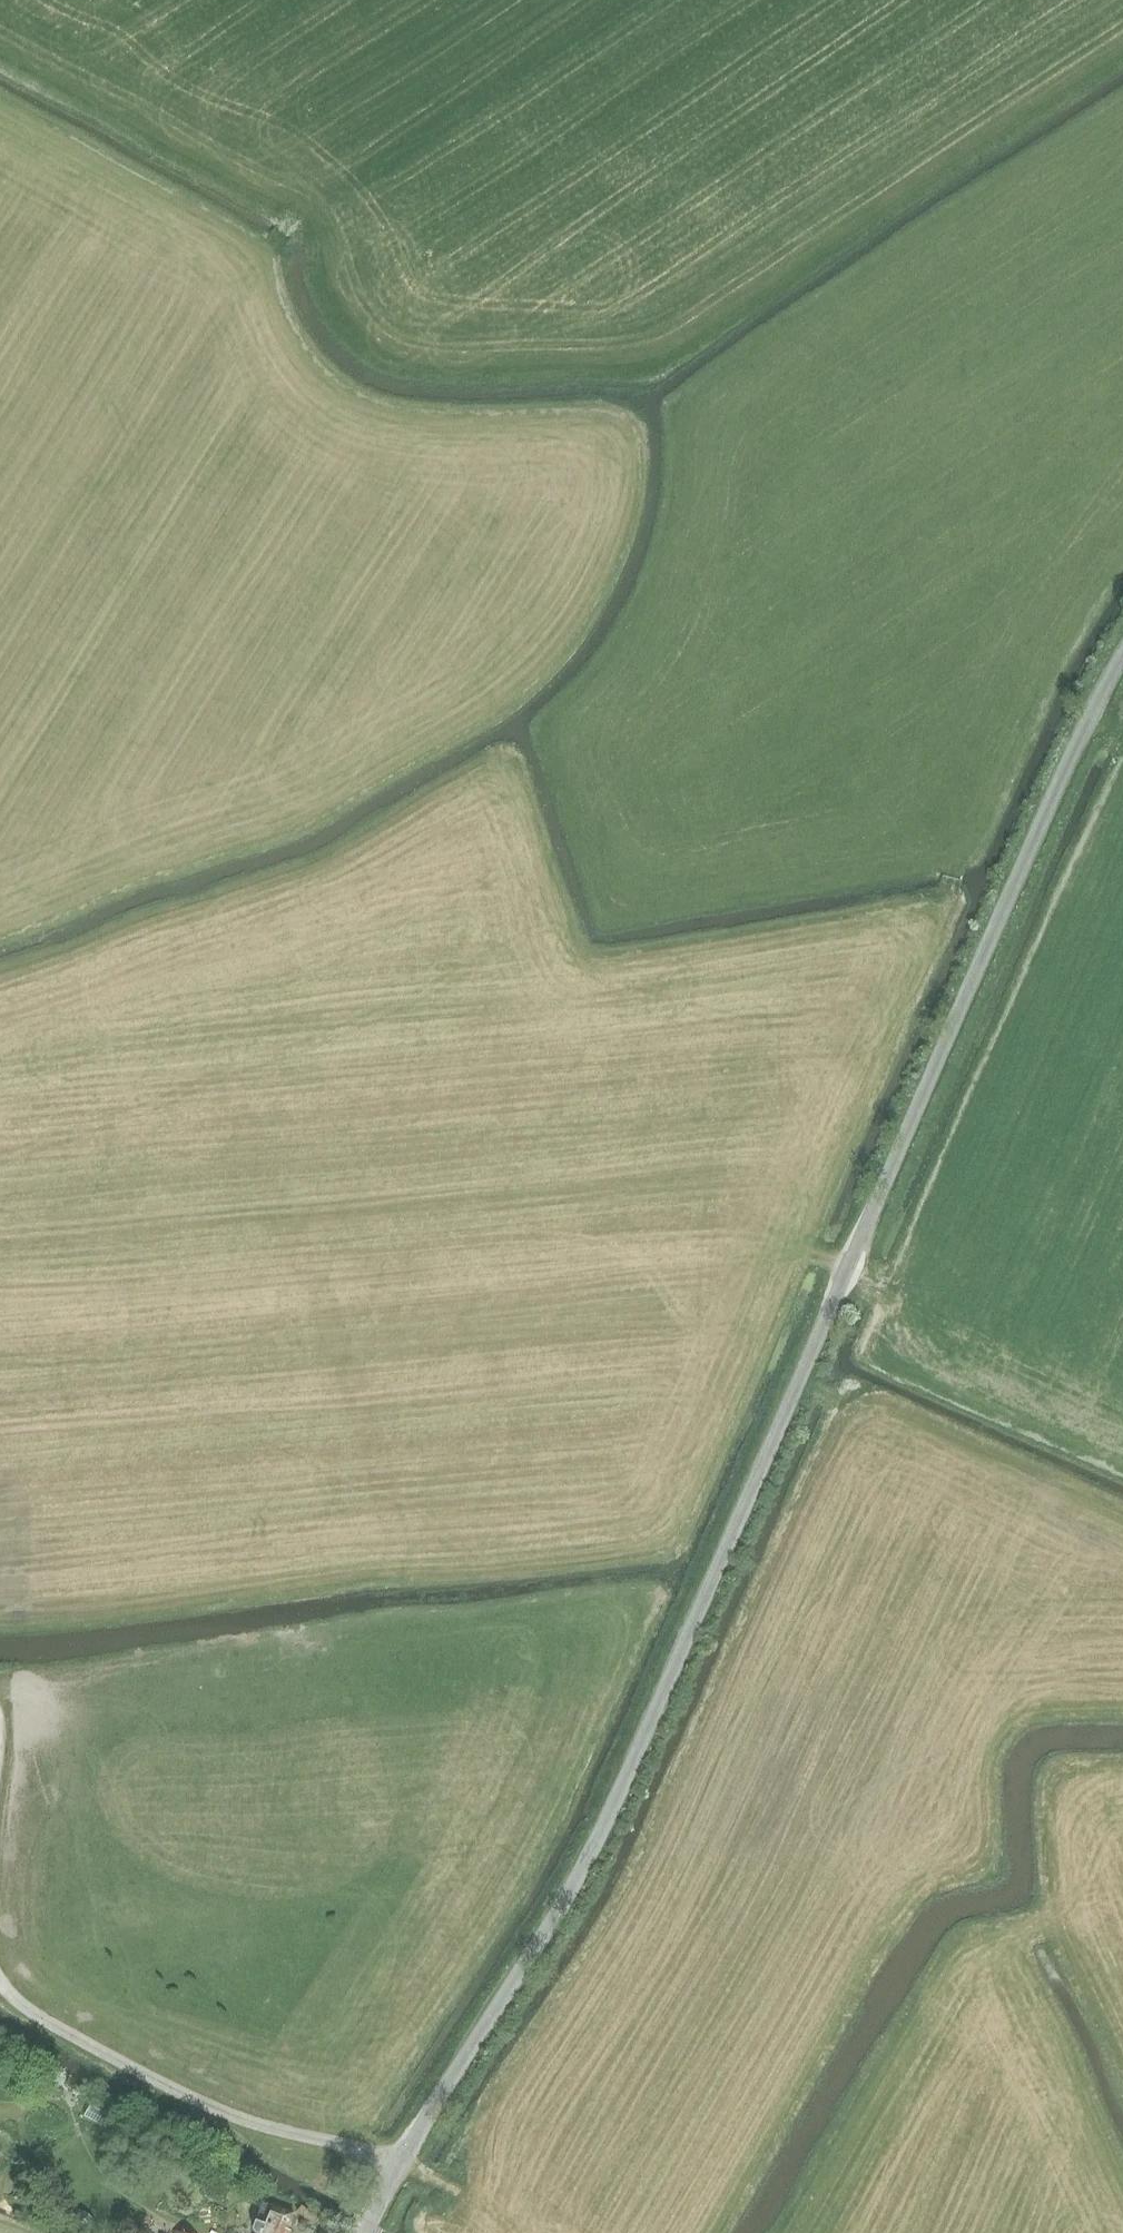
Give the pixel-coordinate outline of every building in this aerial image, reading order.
[(108,2114),(90,2103),(84,2114),(102,2124),(108,2114)] [(294,2214),(273,2205),(265,2225),(256,2221),(253,2229),(254,2232),(290,2232),(291,2231),(287,2229),(294,2214)]
